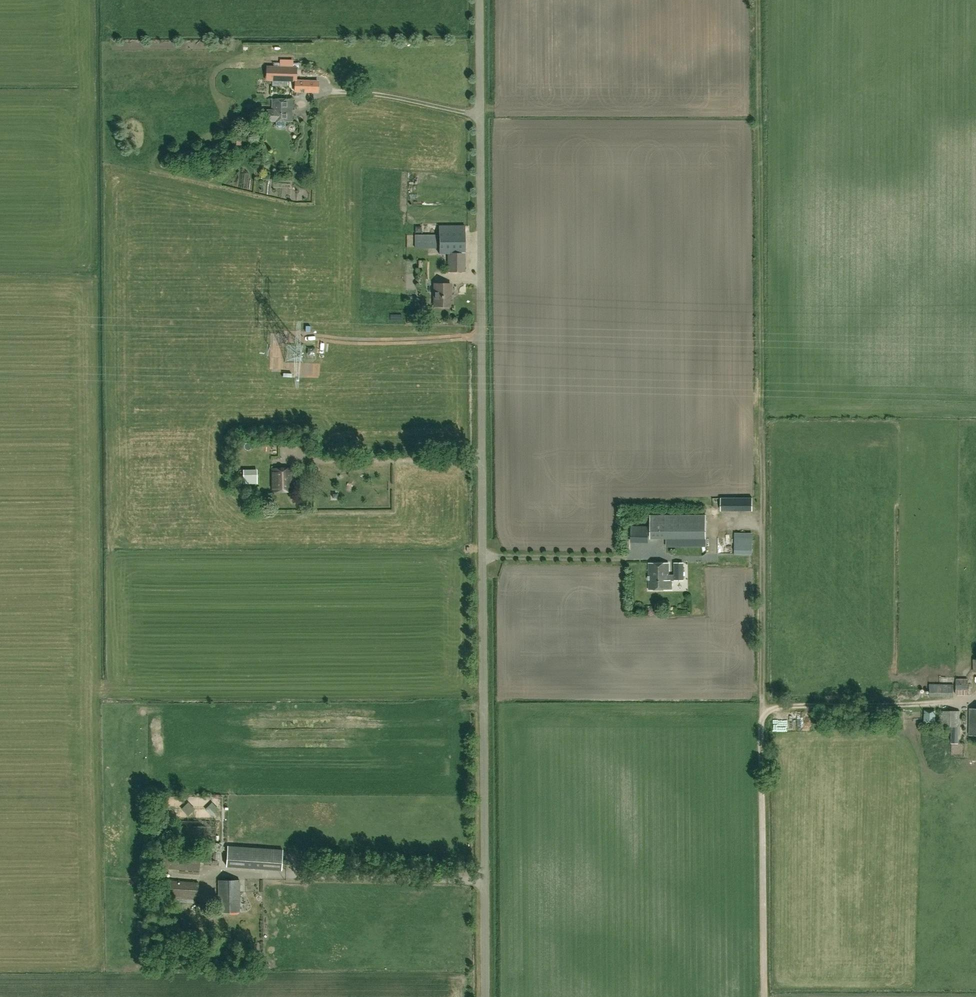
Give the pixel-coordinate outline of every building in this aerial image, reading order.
[(299,80),(299,69),(267,68),(267,80),(299,80)] [(318,92),(318,82),(295,81),(295,91),(300,91),(318,92)] [(285,127),(285,122),(292,122),(292,102),(272,102),(272,111),(267,110),(267,122),(275,122),(275,127),(277,129),(283,129),(285,127)] [(221,175),(228,170),(224,164),(217,169),(221,175)] [(465,272),(465,225),(439,226),(439,254),(448,254),(448,272),(465,272)] [(437,234),(423,235),(415,235),(415,248),(437,247),(437,234)] [(434,283),(435,306),(449,306),(449,293),(450,293),(450,283),(434,283)] [(272,491),(291,492),(291,468),(272,468),(272,491)] [(257,469),(243,470),(243,484),(257,484),(257,469)] [(752,498),(721,498),(721,510),(752,510),(752,498)] [(706,538),(706,515),(651,515),(651,538),(706,538)] [(632,538),(648,539),(648,528),(632,528),(632,538)] [(734,550),(734,554),(752,554),(753,539),(735,538),(734,550)] [(649,563),(649,590),(672,590),(672,580),(683,580),(683,563),(675,563),(675,575),(669,575),(669,563),(649,563)] [(956,678),(956,693),(956,695),(968,695),(968,678),(956,678)] [(930,684),(930,696),(954,696),(954,685),(930,684)] [(924,710),(924,723),(936,724),(936,710),(924,710)] [(958,727),(959,711),(940,710),(940,726),(951,727),(958,727)] [(895,727),(904,727),(904,711),(896,711),(895,727)] [(191,815),(198,808),(191,801),(184,808),(191,815)] [(215,801),(208,808),(215,815),(222,808),(215,801)] [(154,848),(153,867),(199,871),(201,851),(154,848)] [(281,858),(264,856),(264,853),(227,850),(226,866),(263,868),(263,869),(281,871),(281,858)] [(219,861),(220,852),(213,851),(213,859),(210,859),(209,864),(217,864),(217,861),(219,861)] [(198,883),(155,879),(154,894),(197,898),(198,883)] [(219,912),(240,912),(240,880),(218,880),(219,912)] [(250,891),(262,891),(262,881),(250,881),(250,891)]
